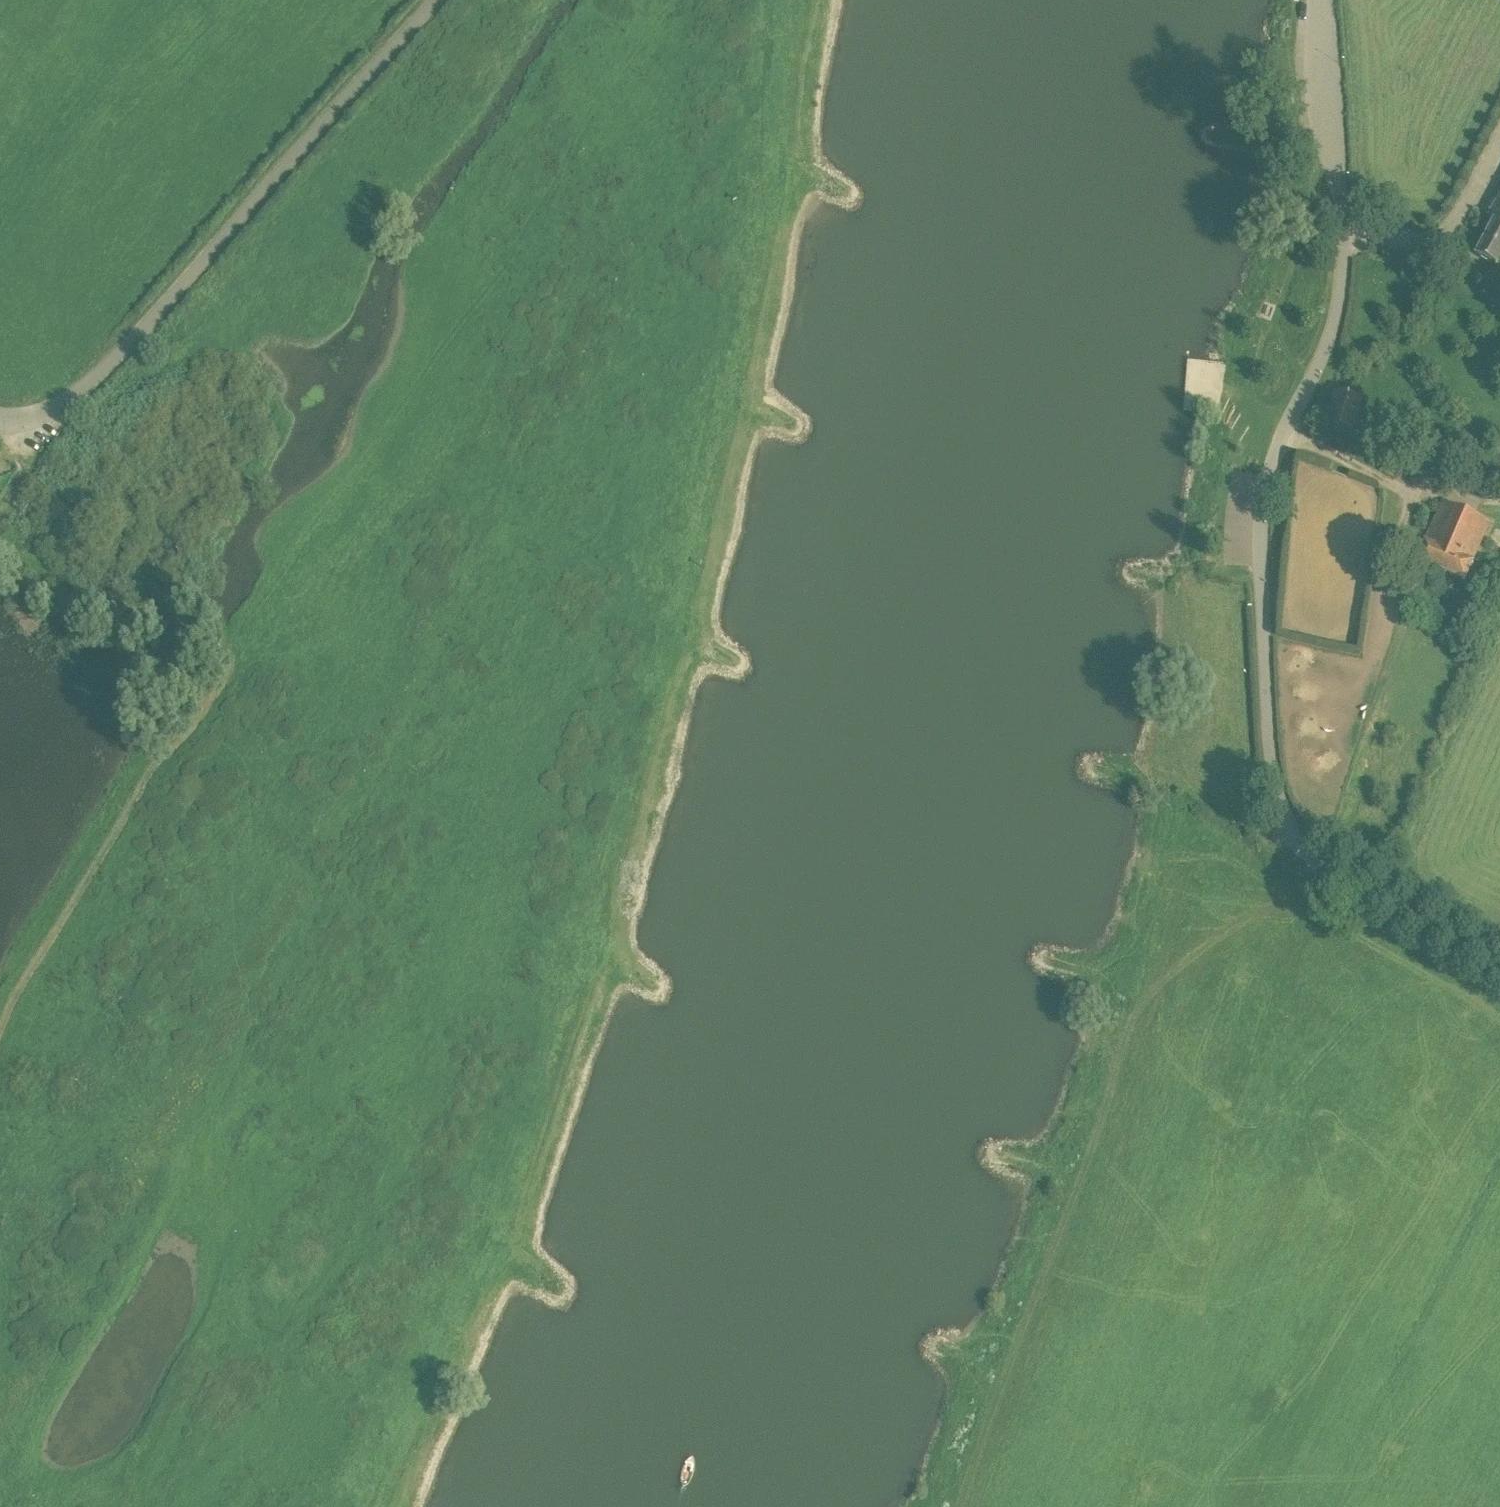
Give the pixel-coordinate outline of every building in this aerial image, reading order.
[(1488,217),(1494,220),(1476,255),(1498,266),(1499,262),(1499,194),(1488,217)] [(1351,439),(1361,398),(1333,391),(1323,432),(1351,439)] [(1465,581),(1490,522),(1442,501),(1416,560),(1465,581)]
